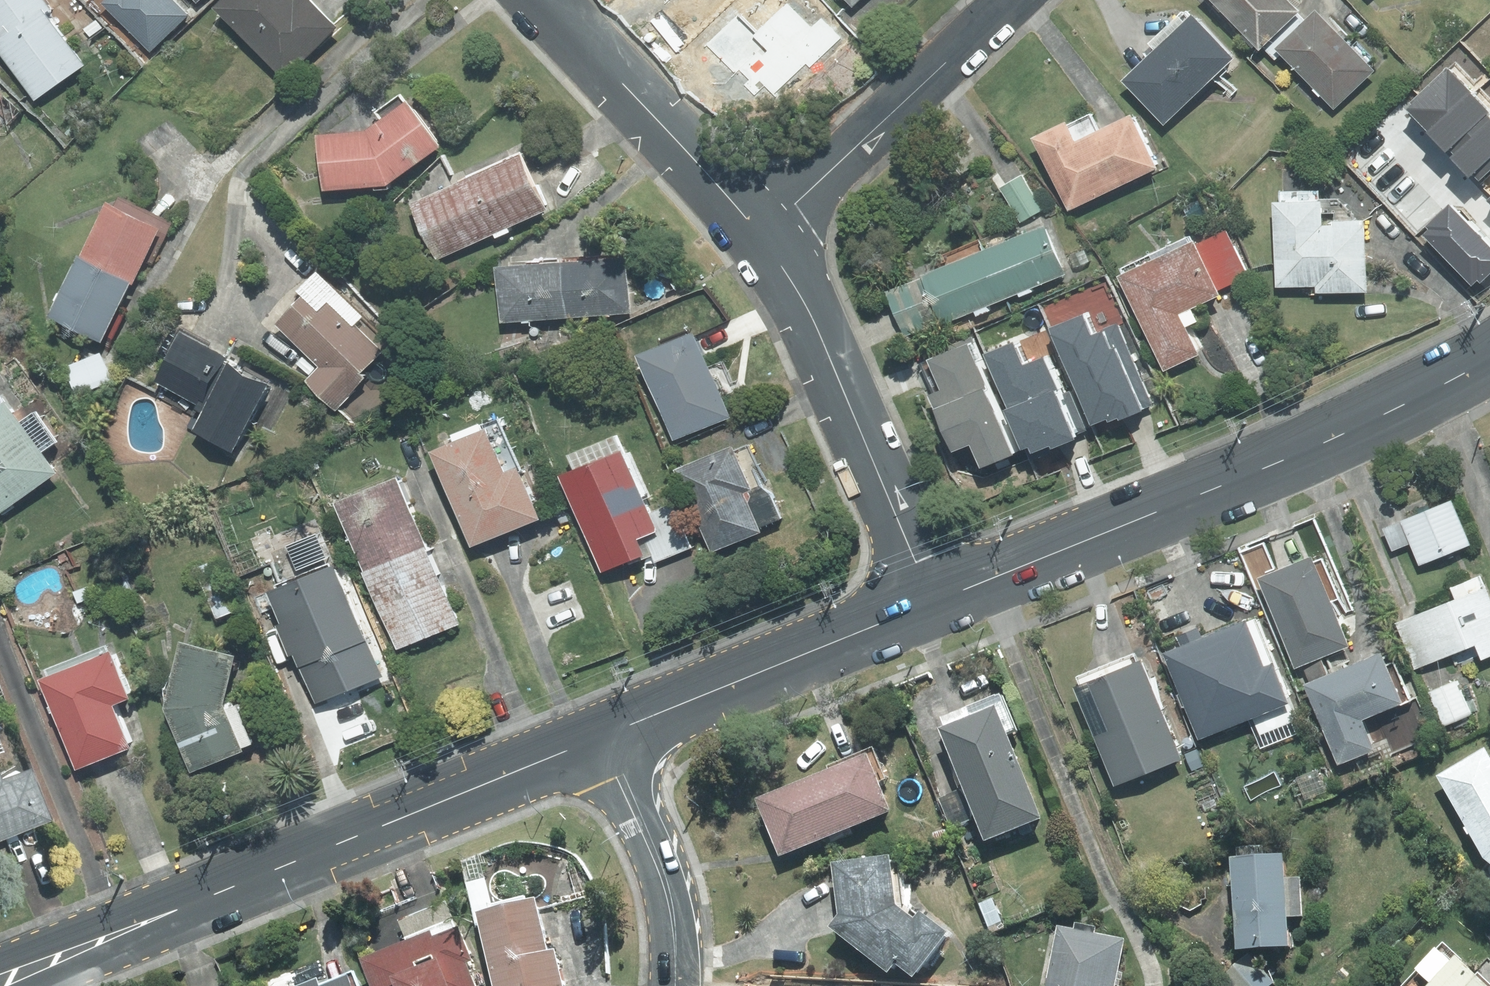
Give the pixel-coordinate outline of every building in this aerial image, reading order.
[(34,100),(82,65),(44,14),(50,10),(43,0),(0,0),(0,53),(34,100)] [(102,3),(150,51),(186,15),(172,0),(105,0),(102,3)] [(211,7),(284,80),(337,27),(309,0),(219,0),(211,7)] [(1259,50),(1262,47),(1297,13),(1299,11),(1288,0),(1211,0),(1259,50)] [(811,28),(787,3),(757,32),(739,13),(706,45),(735,75),(739,71),(749,81),(744,85),(754,95),(765,85),(773,94),(806,62),(809,66),(840,38),(821,19),(811,28)] [(1121,81),(1163,124),(1232,59),(1191,16),(1188,18),(1182,11),(1147,44),(1153,51),(1121,81)] [(1305,21),(1276,49),(1280,54),(1334,108),(1372,71),(1366,64),(1372,59),(1356,42),(1350,48),(1315,11),(1305,21)] [(1305,21),(1297,13),(1262,47),(1274,60),(1280,54),(1276,49),(1305,21)] [(1429,134),(1472,94),(1447,67),(1404,107),(1429,134)] [(1429,134),(1451,157),(1489,121),(1489,113),(1472,94),(1429,134)] [(366,132),(316,136),(322,190),(385,185),(438,146),(400,95),(375,112),(380,118),(366,132)] [(1089,113),(1034,140),(1068,210),(1157,167),(1132,115),(1098,131),(1089,113)] [(1451,157),(1469,176),(1472,173),(1479,180),(1489,169),(1489,121),(1451,157)] [(519,155),(411,204),(436,259),(544,210),(519,155)] [(1021,176),(999,189),(1020,223),(1042,210),(1021,176)] [(1280,203),(1273,204),(1275,287),(1316,286),(1316,292),(1365,291),(1364,221),(1357,221),(1337,199),(1318,199),(1318,192),(1280,192),(1280,203)] [(113,206),(106,203),(79,257),(131,282),(142,260),(151,264),(172,223),(118,197),(113,206)] [(1449,204),(1426,225),(1430,229),(1424,235),(1471,284),(1476,279),(1479,282),(1489,272),(1489,247),(1449,204)] [(1044,225),(983,250),(1002,299),(1064,275),(1044,225)] [(1226,229),(1194,245),(1216,290),(1248,275),(1226,229)] [(1122,274),(1117,276),(1163,373),(1198,356),(1184,328),(1196,322),(1189,309),(1218,295),(1216,290),(1194,245),(1190,236),(1120,269),(1122,274)] [(946,265),(921,276),(922,278),(940,322),(940,324),(1002,299),(983,250),(980,243),(943,258),(946,265)] [(131,282),(79,257),(49,316),(102,342),(131,282)] [(561,263),(566,318),(629,313),(625,258),(561,263)] [(561,263),(495,269),(500,323),(566,318),(561,263)] [(304,296),(277,325),(321,367),(308,380),(337,408),(365,378),(361,374),(383,351),(356,325),(361,318),(315,275),(299,292),(304,296)] [(940,322),(922,278),(885,293),(903,336),(940,322)] [(1083,316),(1052,329),(1093,426),(1106,420),(1107,422),(1117,418),(1118,420),(1151,406),(1117,325),(1091,336),(1083,316)] [(692,333),(637,356),(673,440),(728,417),(692,333)] [(180,336),(155,380),(200,405),(187,427),(231,451),(268,384),(180,336)] [(968,446),(978,471),(1015,456),(966,339),(947,347),(949,351),(922,362),(934,392),(928,395),(952,453),(968,446)] [(1012,344),(987,355),(1010,410),(1006,411),(1022,450),(1028,448),(1030,454),(1049,446),(1050,449),(1073,439),(1072,437),(1086,431),(1070,391),(1063,394),(1048,357),(1022,368),(1012,344)] [(99,353),(64,368),(76,395),(111,380),(99,353)] [(56,473),(42,453),(56,443),(34,412),(19,423),(0,397),(0,513),(56,473)] [(497,423),(428,452),(469,548),(538,518),(497,423)] [(572,471),(559,477),(600,574),(628,562),(629,564),(652,555),(654,561),(688,547),(670,503),(656,508),(632,450),(626,452),(618,435),(566,457),(572,471)] [(732,447),(675,471),(710,554),(760,533),(758,527),(779,518),(748,445),(733,451),(732,447)] [(363,572),(424,546),(395,477),(334,503),(363,572)] [(1451,500),(1400,521),(1401,522),(1410,543),(1419,565),(1469,544),(1451,500)] [(1383,530),(1392,551),(1410,543),(1401,522),(1383,530)] [(424,546),(363,572),(396,650),(457,624),(424,546)] [(1310,558),(1259,579),(1295,667),(1347,646),(1335,618),(1345,614),(1323,558),(1312,563),(1310,558)] [(379,677),(332,566),(268,593),(315,704),(379,677)] [(1482,658),(1489,655),(1489,601),(1479,576),(1450,588),(1455,600),(1421,614),(1440,658),(1476,643),(1482,658)] [(1440,658),(1421,614),(1397,624),(1415,668),(1440,658)] [(1179,694),(1177,695),(1182,708),(1184,707),(1198,740),(1247,721),(1259,750),(1304,732),(1258,616),(1163,654),(1179,694)] [(234,655),(179,642),(163,708),(189,772),(252,746),(234,702),(221,708),(234,655)] [(108,652),(38,680),(75,770),(128,748),(110,705),(127,698),(108,652)] [(1380,654),(1304,686),(1337,765),(1374,750),(1361,720),(1409,700),(1393,663),(1385,666),(1380,654)] [(1081,685),(1077,687),(1114,783),(1178,759),(1141,663),(1136,664),(1133,657),(1078,678),(1081,685)] [(1471,713),(1457,681),(1430,693),(1444,725),(1471,713)] [(943,726),(939,728),(963,788),(975,817),(984,839),(1039,817),(1005,734),(1016,730),(1001,692),(939,717),(943,726)] [(756,799),(779,855),(888,810),(877,782),(885,779),(872,747),(826,765),(828,769),(756,799)] [(1484,750),(1438,776),(1484,857),(1489,862),(1489,761),(1484,750)] [(51,821),(31,771),(2,782),(0,776),(0,841),(51,821)] [(963,788),(938,798),(950,827),(975,817),(963,788)] [(830,926),(886,968),(893,960),(911,974),(943,932),(919,914),(914,921),(893,905),(887,856),(832,863),(839,915),(830,926)] [(1282,856),(1231,859),(1236,948),(1287,945),(1286,917),(1302,916),(1300,877),(1283,878),(1282,856)] [(475,911),(493,985),(563,985),(554,949),(546,950),(533,897),(475,911)] [(361,959),(371,985),(475,985),(466,962),(471,960),(458,926),(455,928),(445,903),(399,920),(407,941),(361,959)] [(1087,985),(1114,985),(1123,939),(1057,926),(1046,978),(1087,985)] [(1476,974),(1443,943),(1403,985),(1489,985),(1489,983),(1478,972),(1476,974)] [(1220,980),(1225,985),(1269,985),(1273,982),(1248,955),(1220,980)] [(352,972),(319,985),(316,978),(296,985),(357,985),(352,972)] [(1046,978),(1044,985),(1087,985),(1046,978)]
